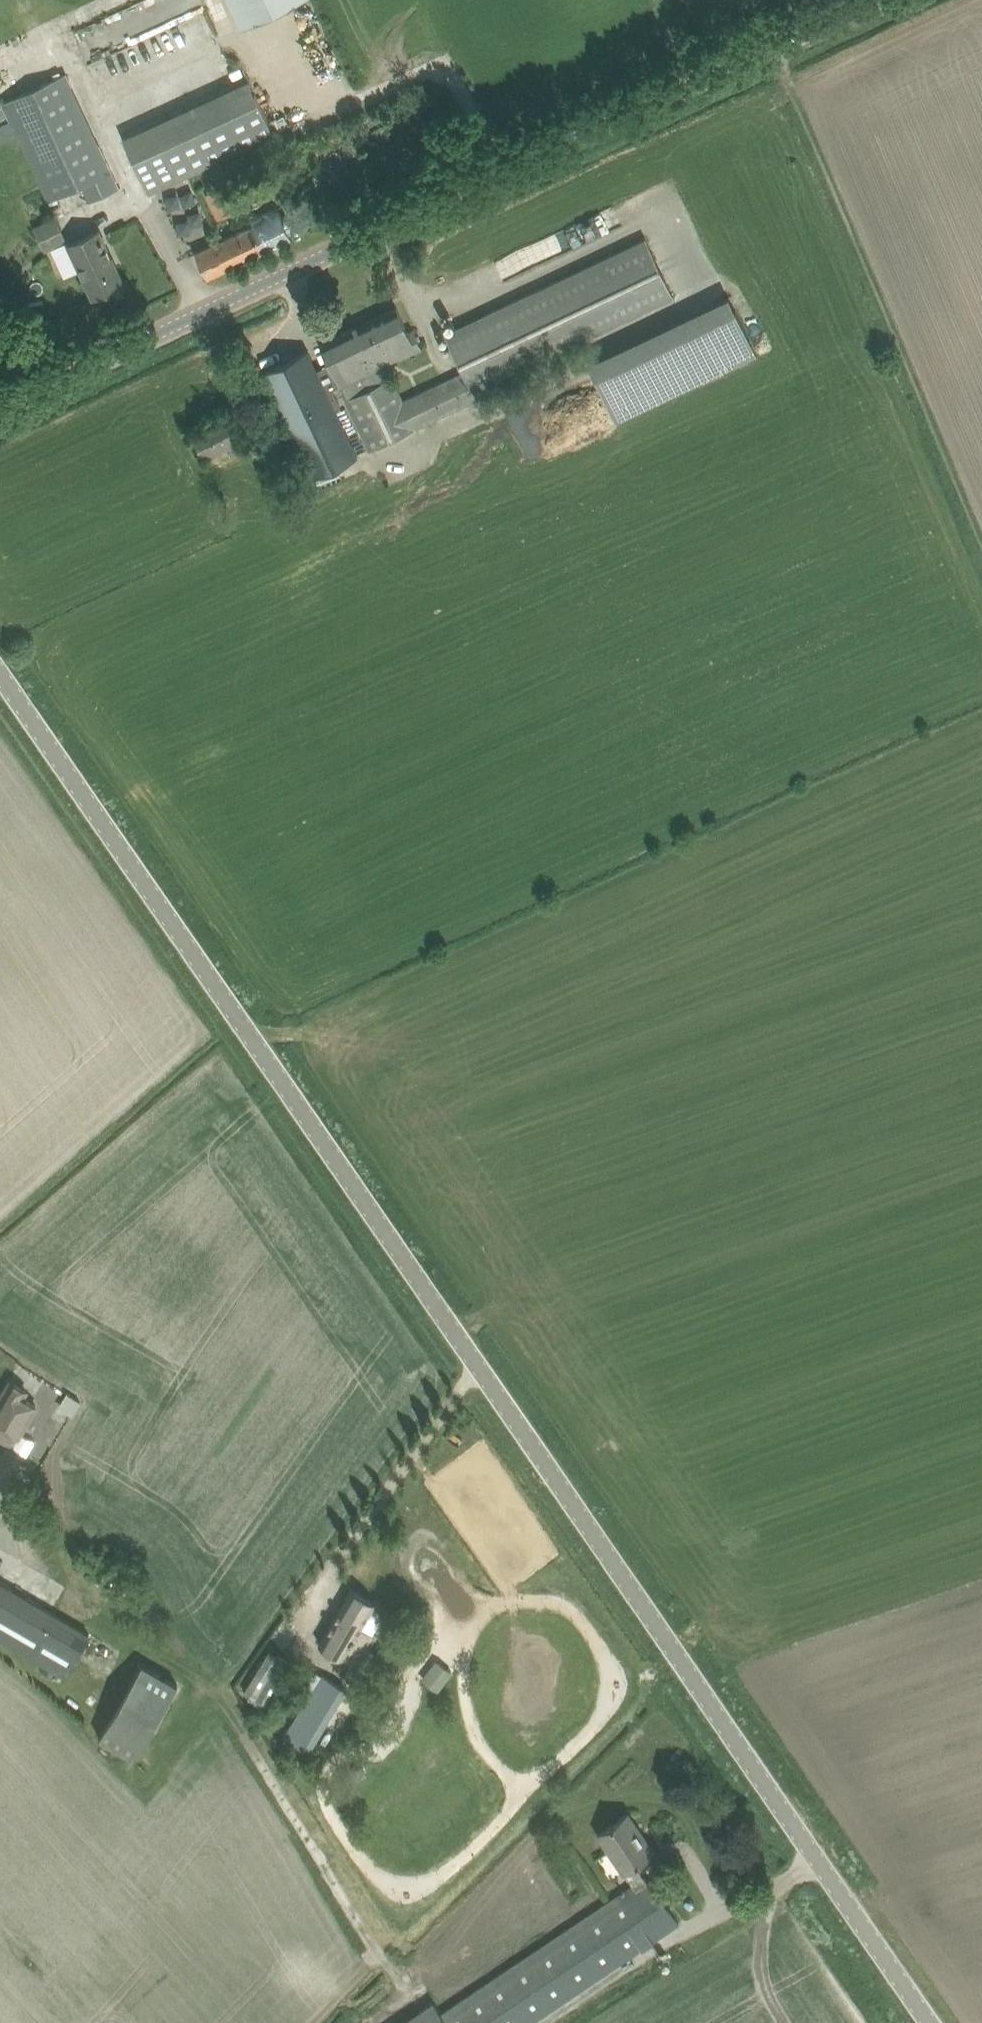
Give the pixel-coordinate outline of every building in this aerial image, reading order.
[(314,9),(310,0),(226,0),(245,41),(314,9)] [(47,200),(48,200),(53,211),(62,207),(57,196),(81,185),(89,201),(119,187),(66,72),(2,102),(47,200)] [(148,193),(274,135),(274,134),(248,78),(122,136),(148,193)] [(231,183),(209,193),(220,216),(241,206),(231,183)] [(292,236),(283,218),(279,209),(195,249),(208,276),(292,236)] [(56,216),(55,216),(33,226),(45,250),(67,240),(56,216)] [(591,221),(562,228),(566,244),(595,237),(591,221)] [(124,281),(116,263),(99,229),(69,243),(85,277),(94,295),(124,281)] [(463,371),(441,381),(403,398),(392,377),(391,377),(387,369),(389,368),(386,363),(423,348),(420,342),(414,328),(409,330),(397,306),(320,342),(330,362),(318,368),(308,348),(263,369),(314,475),(359,454),(337,408),(342,406),(333,387),(340,384),(371,449),(478,398),(474,391),(590,336),(674,296),(646,237),(445,331),(463,371)] [(8,267),(0,276),(0,279),(10,288),(19,277),(8,267)] [(758,351),(730,291),(589,359),(615,419),(758,351)] [(241,440),(238,433),(229,415),(193,434),(202,451),(206,458),(227,447),(230,454),(243,447),(239,441),(241,440)] [(1,1438),(12,1444),(27,1422),(37,1405),(23,1396),(27,1389),(11,1380),(0,1399),(0,1437),(1,1438)] [(52,1416),(65,1422),(77,1396),(64,1390),(52,1416)] [(31,1658),(44,1637),(75,1656),(90,1633),(0,1581),(0,1640),(31,1658)] [(353,1586),(343,1603),(319,1644),(342,1657),(343,1655),(357,1663),(373,1633),(360,1626),(366,1617),(376,1600),(353,1586)] [(267,1648),(243,1689),(261,1699),(284,1658),(267,1648)] [(453,1670),(437,1658),(422,1677),(438,1690),(453,1670)] [(133,1754),(177,1681),(143,1661),(99,1734),(133,1754)] [(321,1672),(283,1735),(309,1751),(346,1688),(321,1672)] [(376,1689),(384,1694),(386,1695),(393,1685),(395,1681),(393,1679),(385,1674),(376,1689)] [(367,1773),(362,1763),(352,1769),(358,1779),(367,1773)] [(629,1811),(598,1831),(624,1870),(625,1869),(634,1884),(442,2012),(434,2000),(401,2022),(527,2022),(679,1921),(648,1874),(645,1876),(635,1862),(654,1849),(629,1811)]
